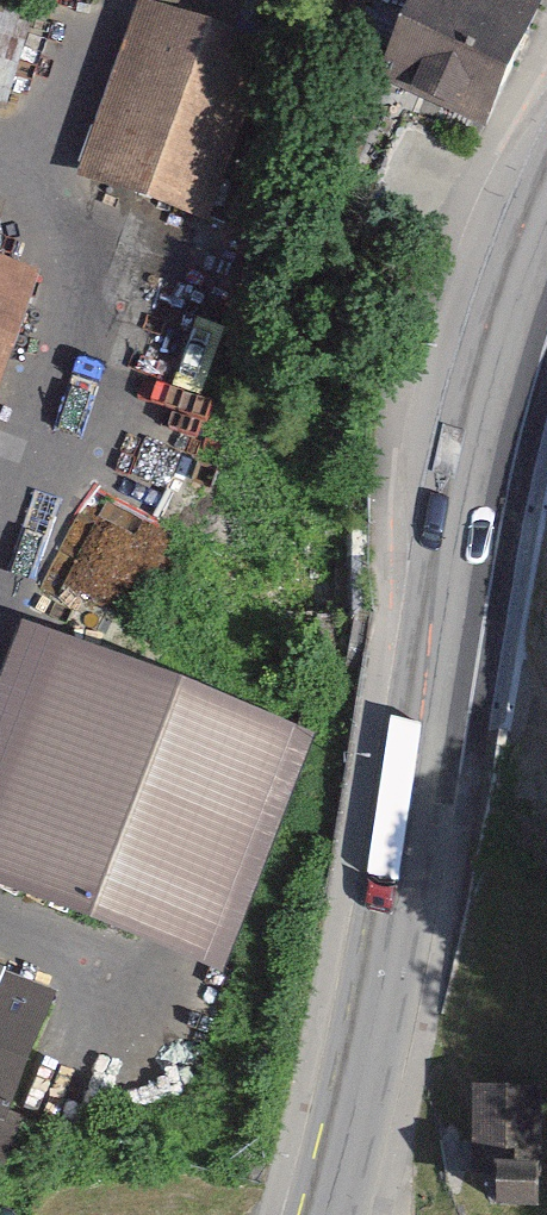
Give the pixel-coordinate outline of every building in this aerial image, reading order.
[(398,88),(508,134),(546,42),(546,0),(435,0),(398,88)] [(32,14),(0,5),(0,97),(7,99),(32,14)] [(276,62),(147,21),(88,184),(229,227),(276,62)] [(64,277),(0,256),(0,471),(64,277)] [(227,428),(132,389),(105,454),(81,444),(20,589),(90,618),(146,619),(227,428)] [(46,644),(0,772),(0,895),(248,984),(333,746),(46,644)] [(0,962),(0,1130),(38,1145),(95,1000),(0,962)] [(478,1085),(477,1214),(546,1214),(546,1086),(478,1085)]
